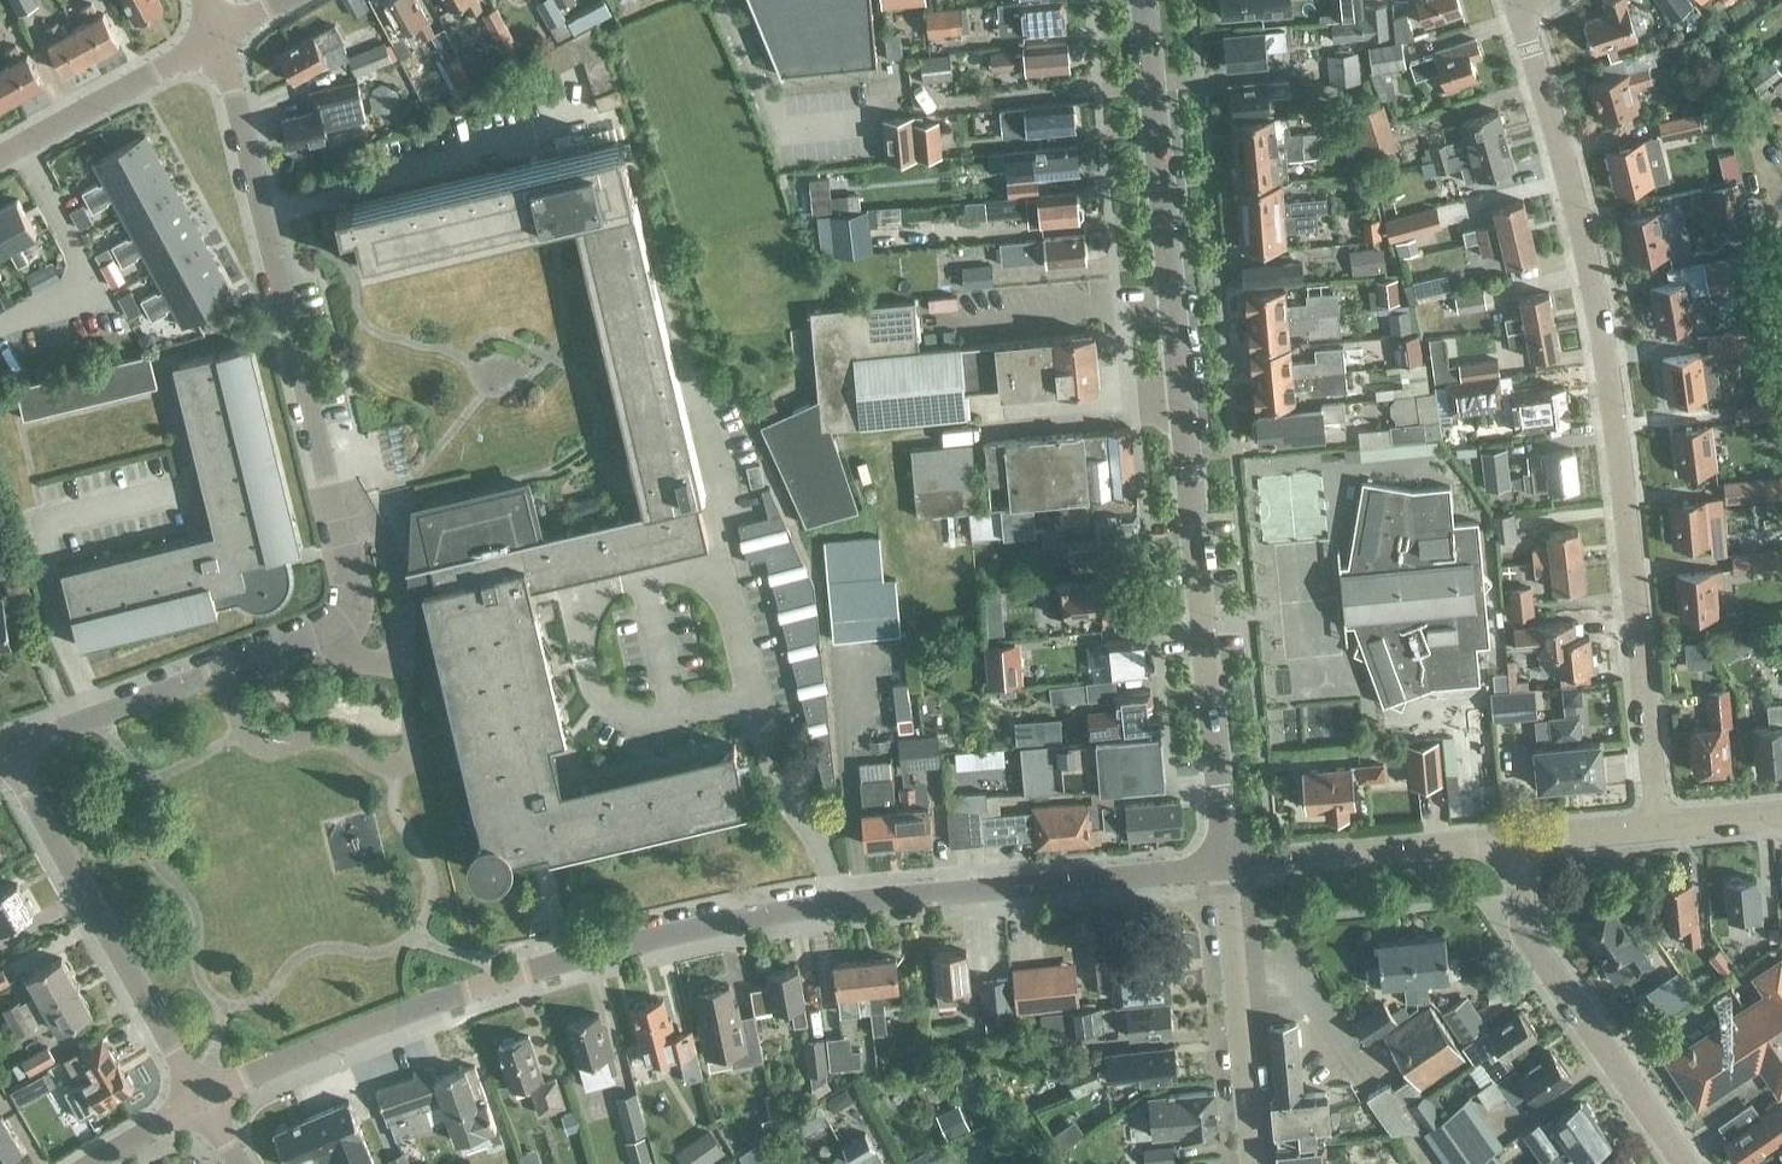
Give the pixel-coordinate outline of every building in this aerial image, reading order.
[(36,0),(10,0),(18,15),(39,4),(36,0)] [(159,0),(124,0),(135,21),(162,6),(159,0)] [(434,33),(427,19),(427,18),(417,0),(382,0),(400,33),(415,25),(423,39),(431,34),(434,33)] [(482,8),(478,0),(444,0),(449,9),(464,1),(471,14),(482,8)] [(565,18),(555,0),(540,0),(536,2),(550,26),(565,18)] [(781,72),(852,65),(876,63),(874,47),(870,0),(751,0),(781,72)] [(1019,20),(1020,30),(1024,32),(1024,33),(1065,29),(1063,0),(1037,0),(997,4),(998,18),(1005,18),(1005,21),(1019,20)] [(1220,16),(1290,10),(1289,0),(1219,0),(1220,16)] [(1358,14),(1356,0),(1335,0),(1337,17),(1358,14)] [(1462,11),(1458,0),(1417,0),(1425,24),(1462,11)] [(1637,38),(1625,0),(1605,0),(1603,0),(1607,13),(1585,20),(1590,37),(1589,39),(1591,47),(1593,48),(1594,52),(1637,38)] [(1689,8),(1684,0),(1662,0),(1675,18),(1689,8)] [(87,21),(76,28),(92,56),(119,41),(104,12),(99,15),(92,3),(81,9),(87,21)] [(1369,37),(1388,35),(1385,5),(1366,7),(1367,19),(1332,22),(1334,40),(1369,37)] [(929,35),(962,31),(960,7),(926,11),(929,35)] [(967,7),(960,7),(962,31),(969,31),(967,7)] [(502,49),(515,42),(497,8),(484,15),(502,49)] [(1395,41),(1414,39),(1406,14),(1393,18),(1395,41)] [(92,56),(76,28),(64,34),(58,21),(47,27),(53,40),(48,43),(64,71),(92,56)] [(599,108),(623,100),(597,22),(534,56),(546,78),(583,58),(599,108)] [(313,35),(279,54),(294,81),(328,62),(322,52),(344,40),(334,24),(314,36),(313,35)] [(1266,49),(1285,47),(1283,31),(1225,36),(1226,47),(1223,47),(1225,66),(1228,65),(1228,67),(1267,64),(1266,49)] [(1475,38),(1434,52),(1434,54),(1410,62),(1415,78),(1440,70),(1447,91),(1458,87),(1457,84),(1476,78),(1470,59),(1481,55),(1475,38)] [(1404,66),(1401,46),(1400,41),(1367,47),(1371,71),(1369,71),(1371,98),(1394,98),(1390,69),(1404,66)] [(392,61),(384,42),(348,55),(356,75),(392,61)] [(1026,72),(1069,68),(1066,42),(1024,45),(1025,53),(1014,54),(1013,50),(992,52),(993,68),(1026,65),(1026,72)] [(16,98),(43,83),(27,54),(22,57),(15,44),(4,50),(11,63),(0,69),(16,98)] [(1331,83),(1336,83),(1359,81),(1356,52),(1328,55),(1329,69),(1330,70),(1331,83)] [(949,54),(921,57),(920,57),(923,82),(952,79),(949,54)] [(445,61),(443,63),(460,93),(468,88),(474,85),(458,55),(445,61)] [(1759,91),(1781,74),(1781,73),(1779,70),(1781,68),(1781,55),(1773,61),(1772,60),(1749,77),(1759,91)] [(1756,92),(1737,66),(1724,76),(1743,101),(1756,92)] [(1633,86),(1652,81),(1648,67),(1630,72),(1629,71),(1588,84),(1595,109),(1598,108),(1602,120),(1637,109),(1636,105),(1639,104),(1633,86)] [(0,69),(0,106),(16,98),(0,69)] [(1269,95),(1289,93),(1288,79),(1230,84),(1231,98),(1228,101),(1229,109),(1233,111),(1233,115),(1271,112),(1270,108),(1273,108),(1272,97),(1269,98),(1269,95)] [(309,91),(313,110),(284,118),(291,146),(328,137),(325,123),(337,120),(337,121),(365,114),(357,80),(309,91)] [(390,84),(381,83),(373,88),(369,97),(371,106),(379,113),(389,112),(390,112),(397,107),(399,99),(396,91),(390,84)] [(408,98),(394,115),(406,124),(417,110),(419,108),(419,107),(410,100),(408,98)] [(1072,102),(999,109),(1002,135),(1075,128),(1072,102)] [(1367,155),(1396,146),(1382,104),(1354,113),(1367,155)] [(1465,136),(1430,146),(1434,159),(1450,154),(1463,151),(1506,139),(1498,110),(1461,121),(1465,136)] [(1662,139),(1701,130),(1697,113),(1658,122),(1662,139)] [(912,123),(912,116),(882,119),(886,161),(942,156),(939,121),(912,123)] [(1236,150),(1302,145),(1313,144),(1312,131),(1289,133),(1288,116),(1274,117),(1233,120),(1234,124),(1231,127),(1232,134),(1235,137),(1236,150)] [(87,201),(159,160),(145,134),(94,161),(105,181),(101,183),(100,182),(98,183),(82,191),(87,201)] [(330,144),(335,163),(369,143),(355,134),(330,144)] [(1643,140),(1606,149),(1617,191),(1653,182),(1667,179),(1662,159),(1658,142),(1656,135),(1642,138),(1643,140)] [(749,807),(734,744),(732,745),(732,746),(562,785),(551,739),(566,736),(531,586),(708,544),(698,499),(704,498),(634,201),(635,201),(621,141),(590,148),(587,137),(557,144),(560,155),(337,208),(342,231),(353,229),(357,228),(365,265),(573,215),(643,510),(538,535),(526,483),(502,489),(501,487),(474,494),(474,495),(419,508),(431,560),(419,564),(441,657),(447,656),(451,671),(444,673),(451,700),(457,698),(461,713),(454,714),(460,742),(467,740),(471,755),(464,757),(472,791),(479,789),(482,805),(476,806),(484,844),(480,847),(476,851),(504,868),(507,863),(507,858),(548,848),(549,854),(583,846),(582,839),(597,836),(598,842),(632,834),(631,828),(646,824),(647,831),(682,823),(680,816),(695,812),(697,819),(731,811),(729,804),(744,801),(746,807),(749,807)] [(1450,154),(1434,159),(1438,172),(1454,167),(1460,166),(1465,181),(1477,178),(1515,167),(1506,139),(1463,151),(1450,154)] [(1076,144),(1006,151),(1009,179),(1035,176),(1042,176),(1044,177),(1049,177),(1051,175),(1079,172),(1076,144)] [(1302,145),(1236,150),(1237,164),(1235,167),(1235,175),(1238,177),(1238,181),(1287,177),(1285,159),(1319,156),(1318,144),(1313,144),(1302,145)] [(160,162),(159,160),(87,201),(88,202),(93,211),(109,203),(108,201),(114,198),(124,216),(175,188),(160,162)] [(1377,203),(1371,172),(1356,174),(1362,205),(1377,203)] [(1009,196),(1037,193),(1036,180),(1007,182),(1009,196)] [(1706,189),(1716,232),(1752,224),(1748,209),(1743,211),(1736,182),(1706,189)] [(1325,197),(1307,199),(1289,200),(1289,206),(1281,207),(1279,184),(1239,187),(1239,191),(1237,193),(1237,201),(1240,203),(1241,217),(1315,211),(1326,210),(1325,197)] [(190,216),(175,188),(124,216),(134,236),(128,239),(127,237),(111,245),(117,256),(190,216)] [(1076,190),(1009,197),(984,199),(986,218),(1029,214),(1031,210),(1031,208),(1040,208),(1041,224),(1079,220),(1079,218),(1083,214),(1082,206),(1077,202),(1076,190)] [(0,208),(0,233),(8,248),(18,266),(28,261),(18,242),(36,232),(18,198),(0,208)] [(1491,223),(1475,227),(1462,230),(1465,243),(1479,240),(1479,241),(1530,229),(1523,200),(1488,208),(1491,223)] [(83,203),(70,211),(79,228),(93,220),(83,203)] [(1384,219),(1390,240),(1441,226),(1436,206),(1384,219)] [(1675,207),(1660,210),(1623,218),(1633,261),(1685,249),(1675,207)] [(872,250),(867,209),(829,214),(834,254),(872,250)] [(1315,211),(1241,217),(1242,231),(1240,234),(1241,242),(1244,244),(1244,248),(1284,244),(1283,230),(1317,227),(1315,211)] [(204,243),(190,216),(117,256),(123,266),(137,258),(136,256),(143,252),(153,271),(204,243)] [(1380,237),(1378,217),(1362,219),(1364,239),(1380,237)] [(1530,229),(1479,241),(1480,248),(1476,249),(1478,255),(1493,252),(1493,251),(1504,249),(1508,264),(1537,258),(1530,229)] [(1002,264),(1046,259),(1046,264),(1087,260),(1084,233),(1000,242),(1002,264)] [(141,299),(146,310),(219,270),(204,243),(153,271),(164,289),(157,293),(156,291),(141,299)] [(109,247),(95,254),(100,264),(114,256),(109,247)] [(1385,271),(1383,247),(1349,251),(1351,274),(1385,271)] [(1245,284),(1303,278),(1302,262),(1282,264),(1281,253),(1242,257),(1245,284)] [(1698,338),(1695,323),(1690,295),(1743,285),(1738,257),(1691,266),(1663,271),(1666,284),(1651,287),(1658,330),(1680,326),(1682,340),(1698,338)] [(44,264),(25,274),(35,291),(53,281),(44,264)] [(964,286),(993,283),(991,264),(962,267),(964,286)] [(219,270),(146,310),(152,319),(167,311),(166,310),(173,306),(184,326),(234,298),(219,270)] [(1416,295),(1449,288),(1446,274),(1413,281),(1416,295)] [(1398,301),(1396,277),(1375,279),(1377,303),(1398,301)] [(131,290),(118,297),(127,315),(140,308),(131,290)] [(1305,293),(1306,302),(1285,304),(1284,290),(1246,294),(1247,312),(1251,311),(1252,320),(1318,314),(1318,313),(1338,311),(1336,291),(1305,293)] [(1503,331),(1554,322),(1549,291),(1520,296),(1523,314),(1504,317),(1506,325),(1502,326),(1503,331)] [(1457,312),(1486,306),(1483,292),(1454,297),(1457,312)] [(860,425),(967,415),(964,390),(1000,387),(1000,394),(1059,388),(1059,389),(1099,385),(1094,332),(1054,336),(995,342),(961,345),(961,344),(919,348),(915,301),(811,310),(818,397),(829,427),(860,424),(860,425)] [(1410,330),(1407,308),(1387,311),(1390,332),(1410,330)] [(1318,313),(1318,314),(1252,320),(1253,329),(1249,329),(1251,347),(1289,343),(1288,330),(1309,328),(1309,336),(1340,333),(1338,311),(1318,313)] [(1554,322),(1503,331),(1504,337),(1508,336),(1509,344),(1528,341),(1531,358),(1560,353),(1554,322)] [(150,330),(138,337),(145,349),(157,343),(150,330)] [(1741,332),(1741,331),(1706,336),(1709,356),(1761,349),(1759,330),(1741,332)] [(1393,337),(1396,364),(1421,361),(1418,334),(1393,337)] [(288,586),(290,576),(289,569),(280,571),(276,555),(300,549),(299,548),(295,548),(292,516),(291,514),(287,515),(283,483),(283,480),(279,481),(275,449),(274,446),(272,447),(267,415),(266,413),(262,414),(259,382),(258,379),(254,380),(250,348),(250,345),(174,364),(215,532),(62,570),(80,645),(82,645),(81,641),(113,637),(116,637),(115,633),(147,629),(150,628),(149,625),(181,621),(183,620),(182,616),(215,612),(218,612),(216,606),(238,600),(246,606),(257,608),(267,607),(276,603),(284,596),(288,586)] [(1314,348),(1315,360),(1291,363),(1290,349),(1251,353),(1253,370),(1257,370),(1257,379),(1344,370),(1342,345),(1314,348)] [(150,353),(16,386),(24,418),(157,385),(150,353)] [(1669,401),(1706,396),(1700,353),(1663,358),(1669,401)] [(1461,379),(1500,374),(1498,359),(1459,364),(1461,379)] [(1428,392),(1425,362),(1400,365),(1402,386),(1393,387),(1394,396),(1428,392)] [(1460,379),(1458,364),(1431,368),(1433,383),(1460,379)] [(1344,370),(1257,379),(1258,388),(1255,388),(1256,406),(1295,402),(1294,388),(1308,387),(1308,393),(1346,389),(1344,370)] [(1778,374),(1754,376),(1757,403),(1780,401),(1778,374)] [(1498,375),(1445,382),(1449,413),(1500,406),(1501,412),(1515,410),(1518,430),(1537,427),(1537,422),(1569,418),(1565,386),(1532,391),(1531,386),(1512,389),(1500,391),(1498,375)] [(1434,392),(1393,396),(1389,404),(1390,414),(1394,417),(1394,425),(1390,425),(1392,442),(1441,437),(1438,421),(1434,392)] [(857,508),(818,397),(760,424),(806,523),(857,508)] [(1323,421),(1345,419),(1343,402),(1321,404),(1321,407),(1257,413),(1259,440),(1324,434),(1323,421)] [(1736,422),(1775,417),(1773,402),(1735,408),(1736,422)] [(1678,472),(1715,467),(1710,425),(1673,429),(1678,472)] [(1124,428),(984,441),(990,506),(1001,505),(1001,508),(1004,535),(1004,536),(1036,533),(1035,530),(1095,524),(1096,535),(1088,536),(1089,538),(1068,540),(1070,559),(1142,552),(1130,427),(1124,428)] [(185,438),(133,441),(135,462),(186,459),(185,438)] [(972,442),(911,448),(917,516),(924,515),(952,513),(969,511),(978,510),(972,442)] [(1370,458),(1369,447),(1344,449),(1345,460),(1370,458)] [(1506,447),(1480,450),(1485,489),(1510,486),(1506,447)] [(1534,491),(1550,489),(1578,485),(1573,449),(1546,452),(1546,453),(1527,456),(1528,463),(1522,464),(1523,472),(1531,471),(1534,491)] [(51,462),(48,482),(83,487),(86,468),(51,462)] [(751,487),(764,484),(759,464),(746,466),(751,487)] [(1781,495),(1781,477),(1725,483),(1726,500),(1781,495)] [(1485,607),(1487,607),(1485,590),(1492,581),(1483,574),(1482,557),(1481,557),(1477,520),(1453,522),(1449,485),(1413,488),(1362,479),(1347,562),(1338,563),(1344,624),(1353,623),(1359,638),(1353,651),(1366,657),(1383,705),(1388,703),(1401,709),(1407,696),(1431,687),(1431,686),(1478,681),(1476,645),(1488,644),(1485,607)] [(1674,546),(1711,542),(1707,499),(1670,503),(1674,546)] [(768,516),(738,523),(738,524),(742,538),(787,527),(781,512),(768,516)] [(1499,539),(1516,537),(1513,512),(1489,515),(1491,531),(1499,531),(1499,539)] [(1533,562),(1581,557),(1578,528),(1548,532),(1550,547),(1526,550),(1527,557),(1532,556),(1533,562)] [(1044,545),(1063,544),(1062,532),(1043,533),(1044,545)] [(789,536),(744,547),(748,562),(766,558),(770,572),(804,563),(791,535),(789,536)] [(900,631),(899,614),(895,578),(883,580),(879,536),(824,542),(833,638),(900,631)] [(1772,550),(1731,554),(1733,571),(1781,566),(1781,549),(1772,550)] [(1581,557),(1533,562),(1534,569),(1528,569),(1529,576),(1553,574),(1555,589),(1584,586),(1581,557)] [(1721,569),(1714,570),(1677,574),(1681,618),(1718,614),(1715,586),(1723,585),(1721,569)] [(808,571),(772,580),(779,609),(815,600),(814,584),(808,571)] [(960,577),(961,600),(989,599),(988,576),(960,577)] [(1101,588),(1079,590),(1078,580),(1046,583),(1048,611),(1080,609),(1080,606),(1103,604),(1104,620),(1146,615),(1145,611),(1147,608),(1147,601),(1144,599),(1142,583),(1101,587),(1101,588)] [(1512,616),(1533,614),(1530,587),(1509,589),(1512,616)] [(11,645),(3,597),(0,597),(0,647),(11,645)] [(816,609),(781,618),(789,647),(820,639),(816,609)] [(988,635),(1004,633),(1002,615),(986,616),(988,635)] [(1589,635),(1575,637),(1574,621),(1534,623),(1534,626),(1513,627),(1514,649),(1536,648),(1537,653),(1553,652),(1555,673),(1592,670),(1589,635)] [(1767,640),(1758,625),(1719,648),(1728,663),(1767,640)] [(1774,636),(1772,637),(1781,651),(1781,631),(1774,636)] [(1101,678),(1113,677),(1152,673),(1151,668),(1153,666),(1153,659),(1150,657),(1149,653),(1147,637),(1097,642),(1101,678)] [(1711,667),(1709,641),(1684,643),(1687,670),(1711,667)] [(1023,682),(1019,642),(983,645),(987,685),(1023,682)] [(817,649),(791,656),(798,685),(824,679),(821,648),(820,648),(817,649)] [(1579,715),(1577,715),(1576,705),(1583,704),(1581,684),(1562,686),(1564,716),(1571,783),(1585,782),(1585,785),(1600,784),(1599,781),(1603,780),(1599,741),(1575,744),(1575,738),(1581,738),(1579,715)] [(825,687),(801,694),(808,723),(828,718),(825,687)] [(1706,690),(1708,706),(1710,727),(1691,728),(1695,772),(1699,771),(1702,773),(1710,773),(1713,770),(1729,768),(1725,726),(1731,725),(1728,688),(1706,690)] [(1116,692),(1118,715),(1089,718),(1091,737),(1160,730),(1158,710),(1152,710),(1150,689),(1116,692)] [(1493,721),(1511,719),(1536,717),(1534,689),(1491,693),(1493,721)] [(1770,703),(1767,704),(1769,726),(1751,727),(1753,744),(1756,744),(1758,768),(1781,766),(1781,702),(1770,703)] [(1571,783),(1564,716),(1550,718),(1552,740),(1559,739),(1559,745),(1535,748),(1539,786),(1543,786),(1543,789),(1558,788),(1557,785),(1571,783)] [(1015,721),(1016,743),(1059,740),(1058,718),(1015,721)] [(827,727),(810,731),(824,785),(835,782),(829,727),(828,726),(827,727)] [(1073,791),(1104,789),(1121,787),(1165,783),(1160,733),(1117,737),(1020,746),(1025,794),(1073,789),(1073,791)] [(940,765),(937,734),(898,738),(901,769),(940,765)] [(965,754),(1014,752),(1013,734),(965,736),(965,754)] [(1280,764),(1306,763),(1304,736),(1279,737),(1280,764)] [(1404,745),(1408,788),(1440,785),(1436,742),(1404,745)] [(1359,781),(1384,778),(1383,763),(1350,766),(1350,765),(1303,769),(1305,791),(1302,794),(1303,801),(1307,804),(1307,807),(1326,806),(1327,815),(1348,813),(1347,804),(1354,803),(1351,776),(1359,775),(1359,781)] [(865,843),(898,840),(895,808),(893,808),(890,777),(859,780),(865,843)] [(902,807),(895,808),(898,840),(932,837),(929,805),(917,806),(915,787),(900,788),(902,807)] [(986,791),(947,794),(949,813),(948,813),(950,846),(969,844),(966,811),(981,809),(987,808),(986,796),(986,791)] [(1180,799),(1118,803),(1119,817),(1127,817),(1129,836),(1182,832),(1180,799)] [(981,809),(966,811),(969,844),(1027,839),(1027,837),(1033,837),(1034,848),(1094,844),(1094,842),(1101,841),(1100,826),(1122,825),(1122,836),(1129,836),(1127,817),(1119,817),(1118,803),(1114,803),(1103,804),(1103,811),(1099,812),(1099,802),(1092,802),(1031,806),(1032,814),(1025,815),(1025,812),(1000,815),(981,816),(981,809)] [(1763,931),(1761,914),(1762,913),(1760,895),(1758,896),(1756,878),(1741,879),(1739,877),(1731,878),(1730,880),(1725,881),(1728,917),(1748,915),(1750,932),(1751,936),(1763,935),(1763,931)] [(1685,944),(1700,942),(1696,902),(1693,903),(1691,882),(1660,885),(1664,926),(1683,924),(1685,944)] [(34,912),(32,908),(33,906),(29,898),(26,898),(17,883),(0,892),(0,928),(1,930),(34,912)] [(1637,973),(1652,963),(1630,931),(1628,932),(1612,908),(1581,928),(1594,947),(1593,948),(1606,967),(1624,955),(1637,973)] [(1445,936),(1411,939),(1417,1001),(1429,999),(1427,978),(1459,974),(1457,957),(1447,958),(1445,936)] [(1162,939),(1094,946),(1098,980),(1098,985),(1113,983),(1115,1000),(1167,995),(1168,996),(1171,995),(1170,992),(1165,941),(1166,941),(1165,938),(1162,938),(1162,939)] [(1417,1001),(1411,939),(1377,943),(1380,965),(1370,966),(1371,983),(1404,980),(1406,1002),(1417,1001)] [(968,984),(969,984),(966,950),(934,953),(937,986),(936,986),(938,1004),(969,1001),(968,984)] [(1718,974),(1729,966),(1718,950),(1707,958),(1718,974)] [(38,993),(21,1003),(20,1000),(4,1009),(11,1022),(77,984),(62,957),(28,976),(38,993)] [(887,1031),(884,1010),(884,1003),(903,1001),(901,985),(899,985),(896,957),(865,960),(870,1011),(873,1033),(887,1031)] [(1767,994),(1668,1060),(1697,1104),(1760,1062),(1779,1092),(1781,1090),(1781,961),(1781,959),(1756,976),(1767,994)] [(870,1011),(865,960),(834,963),(837,993),(838,993),(840,1014),(870,1011)] [(1073,965),(1015,971),(1018,995),(1019,1008),(1076,1003),(1074,977),(1073,965)] [(10,981),(3,968),(0,970),(0,987),(10,981)] [(767,973),(769,985),(750,988),(754,1012),(791,1006),(794,1025),(807,1022),(804,1004),(798,968),(767,973)] [(1012,1016),(1010,983),(1009,977),(978,980),(982,1019),(985,1019),(986,1033),(999,1032),(998,1017),(1012,1016)] [(77,984),(11,1022),(18,1034),(34,1025),(33,1023),(50,1014),(59,1030),(93,1012),(77,984)] [(1664,1016),(1693,997),(1684,984),(1655,1003),(1664,1016)] [(739,1017),(736,1004),(733,1004),(729,985),(714,988),(712,985),(704,987),(704,990),(698,991),(705,1024),(700,1025),(706,1055),(729,1050),(733,1066),(763,1060),(754,1014),(739,1017)] [(1486,1023),(1467,995),(1441,1013),(1461,1041),(1486,1023)] [(635,1006),(632,1007),(641,1043),(646,1062),(679,1054),(686,1081),(702,1077),(692,1037),(690,1029),(674,1033),(670,1018),(668,1018),(663,999),(647,1003),(646,1000),(635,1003),(635,1006)] [(1119,1004),(1064,1010),(1054,1012),(1057,1031),(1057,1035),(1104,1029),(1104,1027),(1128,1025),(1129,1036),(1172,1031),(1171,1028),(1174,1025),(1173,1017),(1170,1015),(1169,1001),(1126,1005),(1126,1011),(1120,1012),(1119,1004)] [(1367,1043),(1397,1022),(1397,1021),(1410,1013),(1404,1005),(1391,1012),(1381,1001),(1353,1022),(1367,1043)] [(1385,1037),(1411,1075),(1420,1089),(1465,1058),(1430,1006),(1385,1037)] [(1054,1012),(1039,1014),(1041,1034),(1057,1031),(1054,1012)] [(1485,1036),(1482,1032),(1463,1045),(1475,1062),(1483,1057),(1496,1075),(1513,1063),(1507,1055),(1536,1035),(1534,1033),(1535,1029),(1530,1023),(1527,1022),(1519,1012),(1485,1036)] [(616,1080),(614,1072),(617,1071),(612,1055),(614,1054),(608,1036),(606,1037),(599,1013),(566,1022),(585,1088),(616,1080)] [(1273,1100),(1276,1136),(1298,1134),(1299,1143),(1317,1141),(1316,1132),(1329,1130),(1326,1091),(1303,1093),(1296,1022),(1269,1025),(1276,1096),(1274,1098),(1273,1100)] [(540,1112),(564,1104),(556,1078),(544,1082),(529,1035),(514,1040),(513,1037),(502,1041),(503,1043),(499,1045),(512,1086),(530,1080),(532,1086),(531,1086),(540,1112)] [(830,1069),(845,1067),(861,1065),(859,1049),(845,1051),(843,1036),(827,1038),(830,1069)] [(77,1082),(63,1090),(80,1119),(133,1088),(131,1084),(133,1083),(128,1074),(126,1075),(118,1061),(117,1062),(103,1037),(74,1053),(64,1059),(77,1082)] [(826,1079),(822,1039),(805,1040),(808,1073),(810,1073),(812,1088),(804,1093),(809,1102),(832,1088),(826,1079)] [(29,1073),(55,1059),(48,1046),(22,1060),(29,1073)] [(1176,1071),(1178,1069),(1177,1061),(1175,1059),(1173,1047),(1132,1051),(1133,1052),(1106,1055),(1108,1070),(1134,1067),(1136,1080),(1176,1075),(1176,1071)] [(1515,1068),(1497,1081),(1494,1077),(1476,1090),(1487,1107),(1505,1095),(1511,1104),(1529,1091),(1537,1101),(1569,1078),(1550,1051),(1519,1073),(1515,1068)] [(1093,1059),(1083,1063),(1066,1069),(1075,1093),(1101,1083),(1093,1059)] [(415,1077),(376,1090),(385,1115),(388,1114),(396,1139),(432,1127),(431,1123),(423,1101),(441,1095),(457,1141),(487,1131),(487,1130),(496,1127),(475,1065),(465,1068),(465,1067),(436,1077),(432,1066),(413,1072),(415,1077)] [(1411,1075),(1393,1087),(1403,1102),(1421,1090),(1420,1089),(1411,1075)] [(1423,1130),(1403,1102),(1393,1087),(1389,1082),(1367,1099),(1391,1132),(1423,1130)] [(18,1107),(33,1099),(25,1085),(10,1093),(18,1107)] [(1149,1096),(1153,1136),(1173,1134),(1173,1141),(1218,1137),(1214,1090),(1149,1096)] [(1422,1126),(1437,1116),(1441,1113),(1427,1091),(1407,1104),(1422,1126)] [(646,1130),(634,1093),(616,1098),(627,1135),(646,1130)] [(1006,1093),(994,1098),(998,1107),(1009,1103),(1006,1093)] [(771,1094),(766,1095),(770,1117),(775,1116),(771,1094)] [(1767,1105),(1770,1110),(1761,1116),(1755,1109),(1750,1101),(1717,1124),(1722,1131),(1727,1139),(1725,1141),(1727,1143),(1726,1148),(1731,1154),(1735,1155),(1741,1163),(1743,1163),(1777,1141),(1771,1132),(1781,1124),(1781,1094),(1767,1105)] [(303,1119),(287,1126),(285,1124),(277,1127),(277,1130),(273,1132),(287,1163),(297,1163),(318,1155),(322,1163),(375,1163),(363,1136),(364,1135),(349,1100),(303,1119)] [(1498,1149),(1463,1100),(1436,1118),(1451,1139),(1443,1155),(1449,1163),(1477,1163),(1498,1149)] [(1542,1158),(1595,1121),(1589,1112),(1591,1109),(1586,1102),(1582,1102),(1580,1100),(1552,1120),(1559,1131),(1551,1137),(1548,1133),(1532,1145),(1542,1158)] [(1081,1105),(1061,1125),(1073,1137),(1093,1118),(1081,1105)] [(945,1132),(960,1126),(952,1108),(938,1114),(945,1132)] [(567,1133),(581,1128),(575,1110),(561,1115),(567,1133)] [(2,1163),(3,1163),(6,1163),(14,1159),(12,1157),(22,1151),(1,1115),(0,1116),(0,1163),(1,1163),(2,1163)] [(770,1117),(761,1119),(764,1133),(778,1130),(775,1116),(770,1117)] [(1534,1163),(1585,1163),(1582,1160),(1609,1141),(1608,1139),(1610,1135),(1605,1128),(1601,1129),(1595,1121),(1542,1158),(1534,1163)] [(713,1153),(721,1147),(710,1131),(702,1137),(713,1153)] [(864,1132),(842,1145),(853,1163),(884,1163),(864,1132)] [(548,1135),(527,1142),(534,1163),(557,1163),(548,1135)] [(645,1137),(625,1142),(630,1163),(637,1163),(651,1161),(645,1137)] [(1345,1145),(1326,1147),(1325,1141),(1277,1146),(1279,1163),(1327,1163),(1327,1161),(1346,1159),(1345,1145)] [(1174,1162),(1172,1146),(1145,1149),(1146,1163),(1151,1163),(1174,1162)] [(840,1151),(821,1162),(822,1163),(848,1163),(840,1151)] [(403,1152),(390,1159),(392,1163),(409,1163),(403,1152)] [(1606,1162),(1602,1163),(1636,1163),(1629,1154),(1620,1160),(1616,1154),(1606,1162)]
